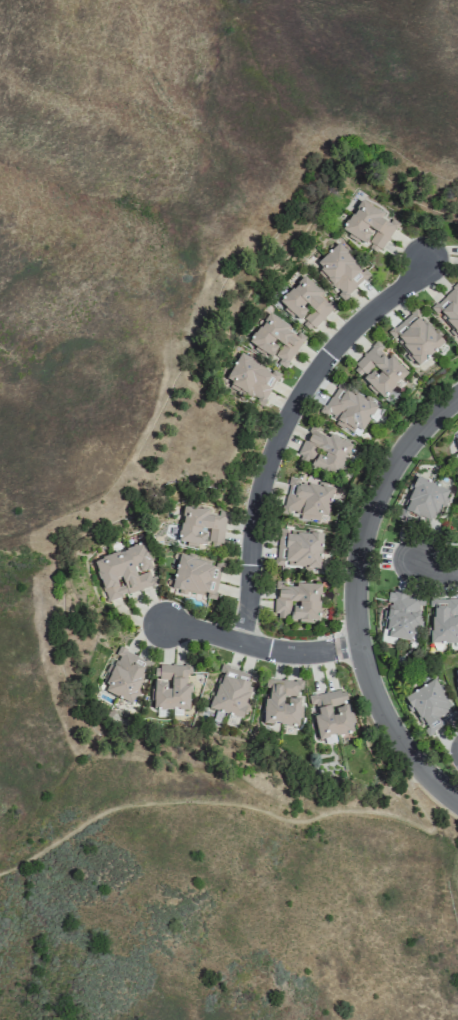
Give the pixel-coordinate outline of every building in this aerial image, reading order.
[(344,210),(350,213),(340,233),(380,253),(387,239),(391,240),(400,222),(365,205),(370,195),(355,188),(344,210)] [(276,304),(310,333),(334,306),(320,294),(321,292),(301,275),(276,304)] [(456,283),(429,309),(457,339),(457,284),(456,283)] [(416,368),(442,344),(412,311),(386,334),(416,368)] [(305,336),(266,312),(246,344),(268,358),(277,343),(282,346),(273,361),(285,368),(305,336)] [(408,373),(376,342),(350,369),(381,400),(408,373)] [(265,401),(278,373),(237,354),(221,387),(245,398),(247,393),(265,401)] [(357,437),(376,407),(340,383),(320,413),(357,437)] [(349,443),(327,437),(317,434),(318,428),(308,425),(299,456),(313,460),(310,470),(339,477),(349,443)] [(449,491),(415,476),(400,511),(431,525),(439,506),(442,507),(449,491)] [(332,488),(297,482),(297,478),(287,477),(282,509),(289,510),(288,517),(317,521),(318,515),(328,516),(332,488)] [(179,542),(198,543),(199,528),(209,528),(208,544),(223,545),(223,529),(227,529),(228,513),(206,512),(206,508),(180,507),(179,542)] [(321,534),(284,533),(283,550),(278,550),(278,567),(320,568),(321,534)] [(143,543),(93,558),(106,600),(156,585),(143,543)] [(222,566),(179,555),(170,588),(213,599),(222,566)] [(318,621),(319,584),(274,583),(273,617),(289,617),(289,621),(318,621)] [(414,641),(420,598),(389,594),(387,610),(384,610),(380,637),(414,641)] [(429,644),(457,644),(457,599),(429,599),(429,644)] [(131,703),(149,662),(119,648),(101,690),(131,703)] [(191,666),(153,664),(151,699),(153,699),(153,709),(157,709),(157,715),(162,716),(163,711),(180,712),(181,710),(188,710),(189,685),(184,685),(185,674),(190,674),(191,666)] [(243,717),(253,673),(216,665),(206,709),(243,717)] [(434,678),(402,696),(425,735),(456,717),(434,678)] [(299,726),(301,681),(265,679),(262,724),(299,726)] [(317,740),(342,735),(343,737),(353,735),(345,689),(307,696),(309,705),(315,705),(317,714),(312,715),(317,740)]
